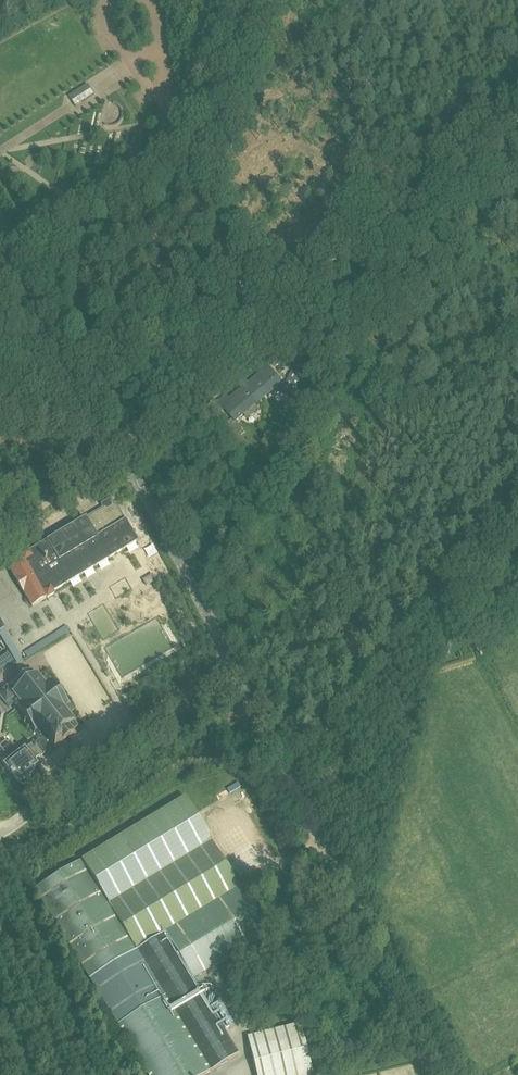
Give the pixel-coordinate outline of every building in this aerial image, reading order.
[(87,85),(69,96),(71,100),(89,89),(87,85)] [(72,101),(75,106),(93,95),(90,89),(72,101)] [(8,161),(2,168),(9,174),(15,166),(8,161)] [(218,402),(232,419),(225,425),(236,438),(243,433),(234,421),(275,387),(280,394),(290,400),(304,376),(293,370),(284,385),(281,382),(265,363),(257,369),(260,372),(247,383),(244,380),(243,378),(237,383),(239,384),(242,388),(229,398),(226,395),(218,402)] [(110,499),(101,505),(103,508),(101,509),(29,552),(27,550),(20,554),(20,555),(6,563),(32,607),(54,594),(53,592),(137,542),(115,505),(114,506),(110,499)] [(146,586),(155,580),(152,575),(142,580),(146,586)] [(69,631),(66,626),(25,652),(28,658),(69,631)] [(5,628),(0,631),(0,635),(17,664),(24,661),(5,628)] [(13,660),(7,652),(0,657),(0,670),(13,660)] [(0,693),(0,696),(10,708),(14,704),(40,737),(38,738),(39,739),(38,740),(39,742),(27,752),(25,750),(5,766),(20,785),(36,772),(34,770),(39,766),(35,761),(52,747),(54,749),(74,733),(73,731),(78,727),(69,715),(74,711),(44,674),(39,678),(36,674),(34,677),(30,672),(28,674),(20,672),(13,677),(14,685),(9,689),(7,687),(0,693)] [(151,694),(155,702),(161,699),(156,691),(151,694)] [(95,743),(101,744),(102,732),(85,730),(84,746),(95,747),(95,743)] [(219,800),(240,786),(238,782),(216,796),(219,800)] [(193,979),(268,934),(212,842),(185,797),(82,860),(35,888),(148,1074),(204,1074),(238,1054),(199,989),(205,986),(199,976),(193,980),(193,979)] [(293,1027),(247,1038),(256,1074),(310,1074),(297,1026),(293,1027)]
